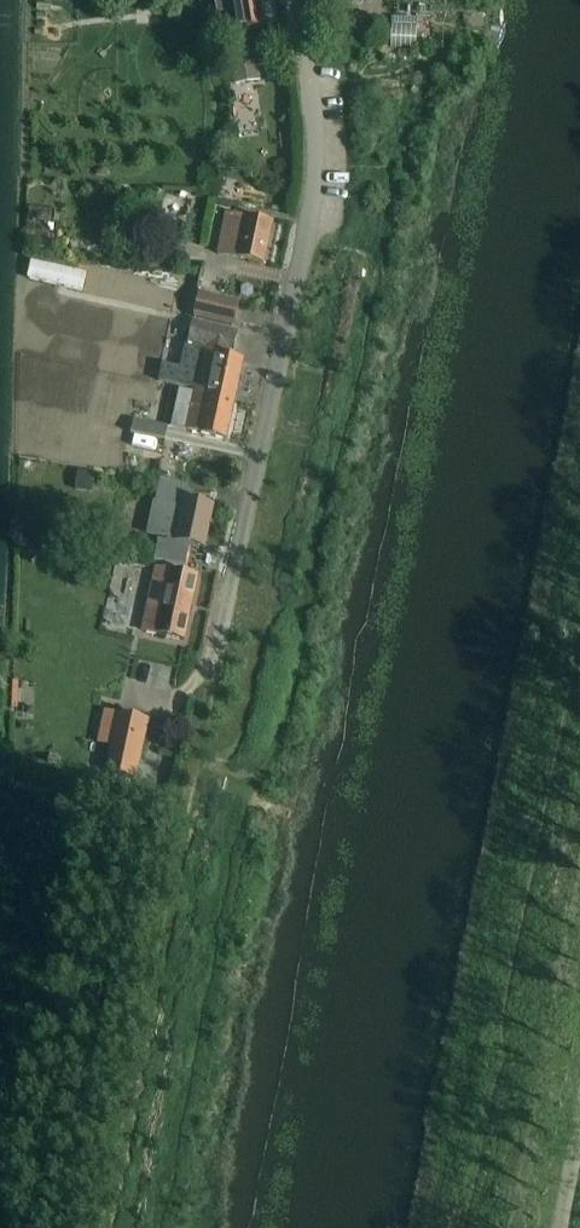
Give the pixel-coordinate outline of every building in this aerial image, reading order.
[(216,14),(233,11),(234,18),(226,19),(229,33),(240,31),(240,29),(251,28),(266,25),(262,0),(214,0),(216,14)] [(413,2),(417,3),(415,14),(462,14),(463,0),(413,0),(413,2)] [(416,47),(417,18),(391,17),(390,46),(416,47)] [(259,80),(251,28),(240,29),(240,31),(229,33),(227,33),(235,84),(259,80)] [(216,199),(215,208),(230,210),(231,201),(216,199)] [(273,221),(225,211),(217,252),(265,262),(273,221)] [(30,259),(27,277),(81,289),(85,271),(30,259)] [(238,299),(200,291),(195,315),(233,323),(238,299)] [(202,350),(193,390),(235,400),(243,359),(230,356),(235,329),(192,320),(189,335),(187,342),(202,345),(202,350)] [(227,438),(235,400),(193,390),(179,387),(172,425),(200,431),(200,433),(227,438)] [(134,419),(131,434),(165,441),(168,426),(134,419)] [(72,487),(93,490),(96,470),(74,466),(72,487)] [(153,502),(147,533),(167,537),(166,541),(158,539),(154,559),(185,566),(189,545),(177,543),(178,539),(204,544),(212,504),(184,498),(188,484),(183,483),(161,479),(159,479),(155,503),(153,502)] [(196,575),(155,566),(140,636),(181,645),(196,575)] [(21,709),(21,720),(33,720),(34,708),(21,707),(21,709)] [(110,745),(104,770),(136,777),(148,718),(117,712),(116,713),(104,710),(97,742),(110,745)]
